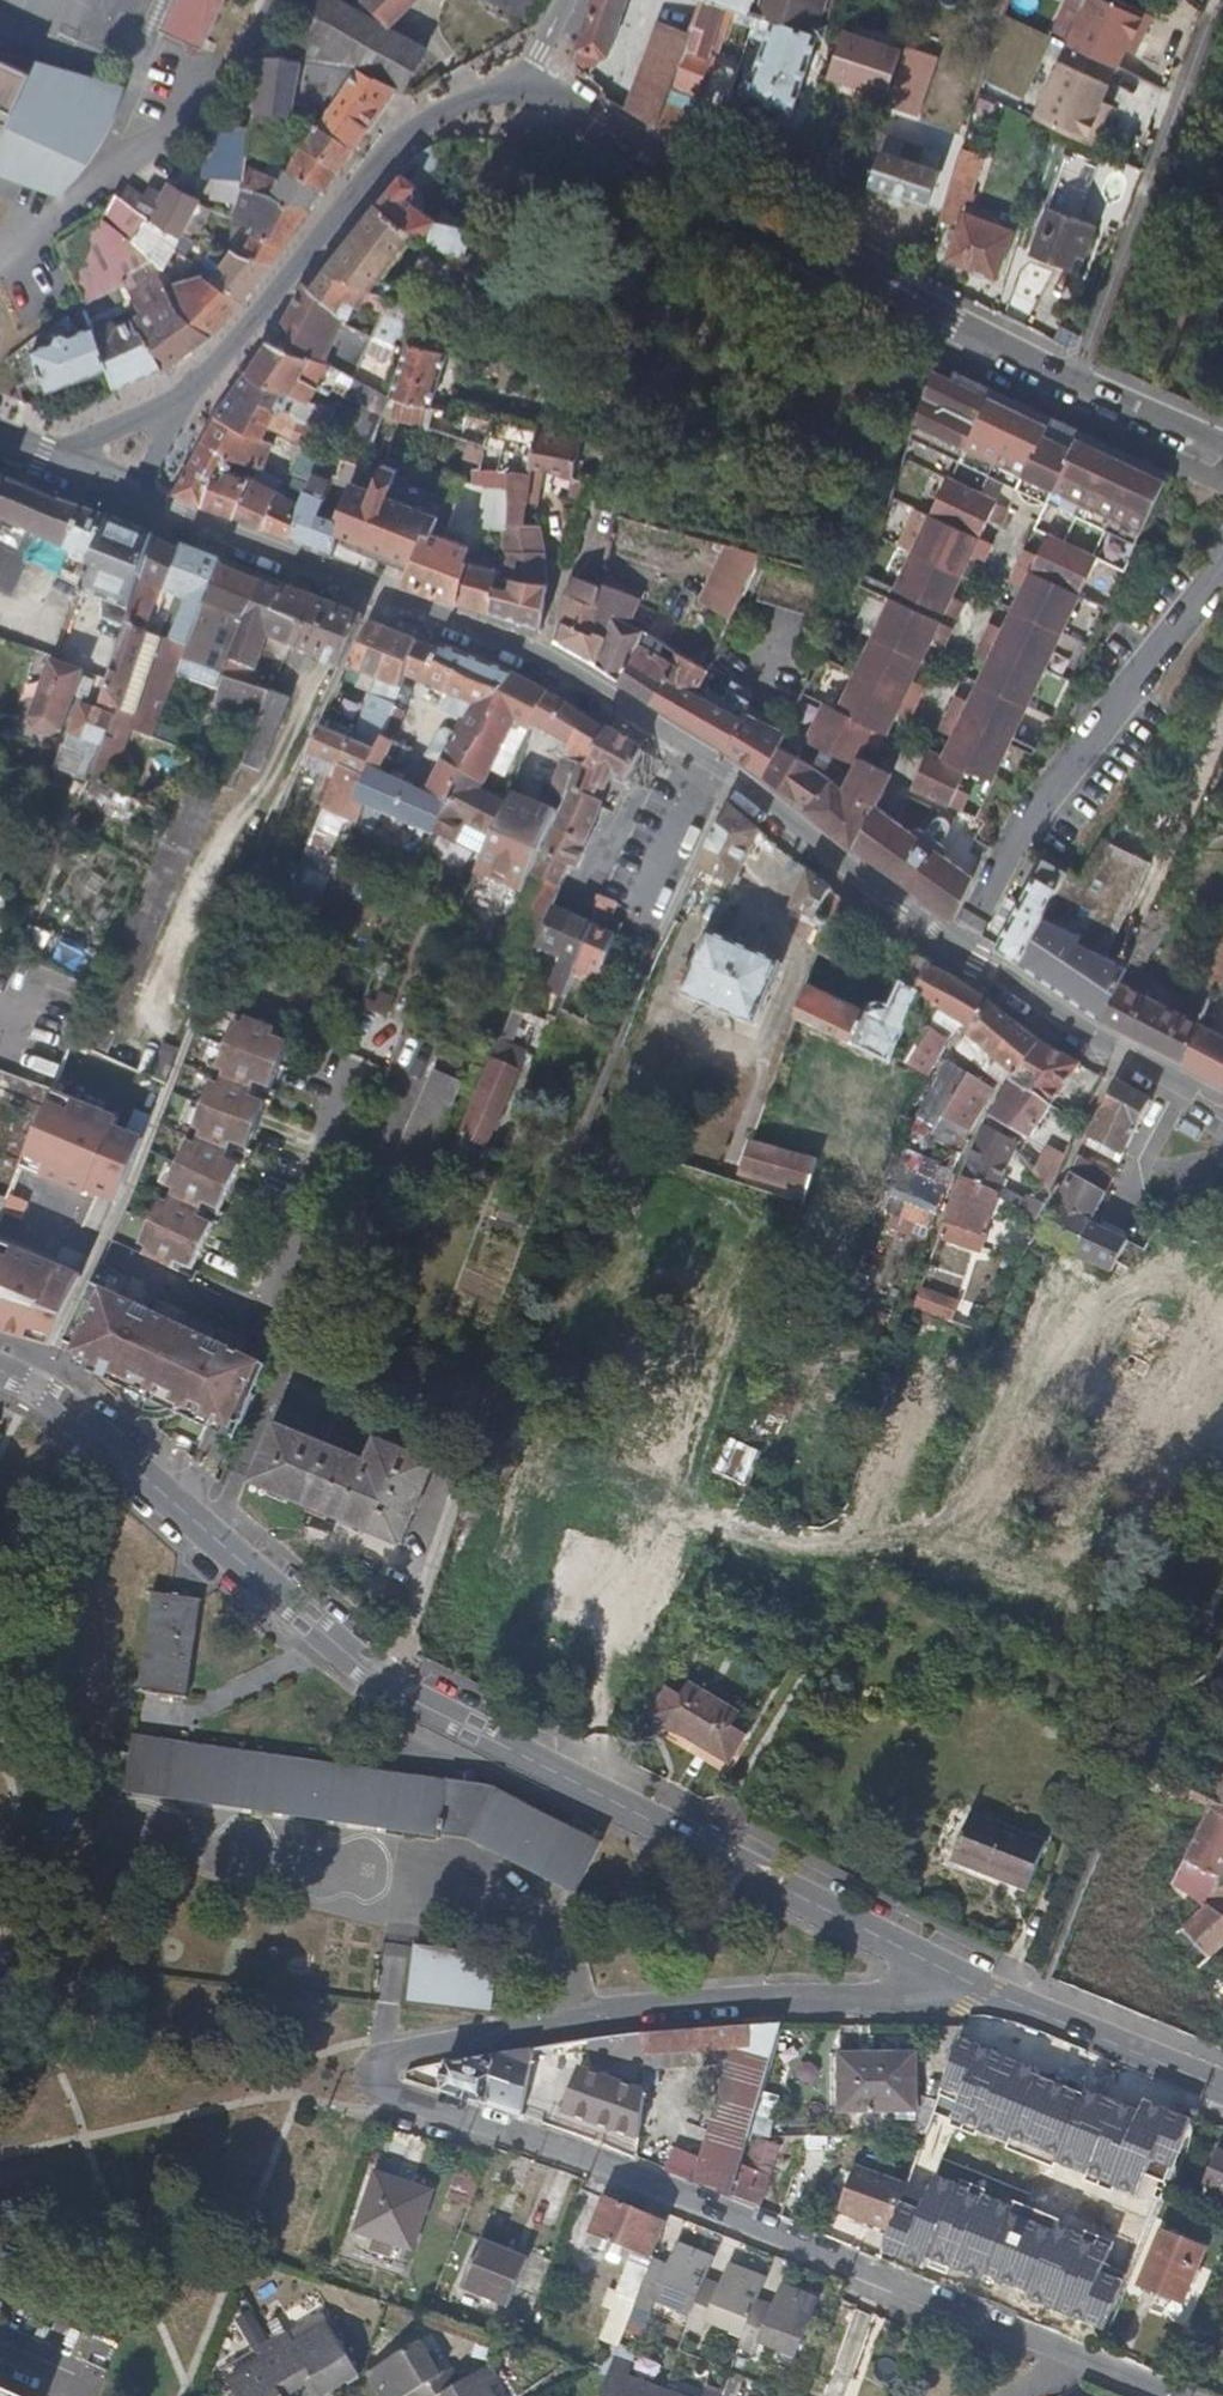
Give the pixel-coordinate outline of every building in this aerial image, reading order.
[(144,33),(158,41),(163,30),(176,0),(158,0),(144,33)] [(163,30),(205,50),(227,0),(176,0),(163,30)] [(284,57),(287,60),(291,60),(305,61),(360,65),(401,92),(409,93),(430,51),(392,29),(421,0),(364,0),(348,5),(342,0),(319,0),(284,57)] [(536,25),(547,1),(545,0),(487,0),(536,25)] [(588,76),(602,58),(611,54),(628,0),(594,0),(576,65),(588,76)] [(748,12),(711,0),(701,0),(690,32),(661,123),(685,132),(702,85),(707,87),(718,58),(712,55),(713,52),(709,49),(721,17),(744,24),(748,12)] [(824,23),(831,0),(711,0),(748,12),(758,16),(769,20),(815,35),(824,23)] [(1118,67),(1133,36),(1136,37),(1143,20),(1142,19),(1145,10),(1123,0),(1091,0),(1070,44),(1118,67)] [(621,107),(659,128),(661,123),(690,32),(651,18),(621,107)] [(790,111),(815,35),(769,20),(746,97),(790,111)] [(843,34),(827,82),(888,102),(887,108),(919,118),(939,59),(907,48),(905,53),(843,34)] [(287,60),(284,57),(259,58),(256,109),(280,114),(292,119),(305,61),(291,60),(287,60)] [(1034,117),(1054,127),(1082,141),(1086,132),(1089,133),(1096,117),(1094,116),(1109,85),(1061,61),(1034,117)] [(2,143),(0,147),(0,175),(15,182),(18,177),(62,197),(83,175),(99,154),(112,131),(123,106),(127,88),(39,63),(26,96),(15,92),(16,87),(16,83),(15,79),(12,76),(8,73),(0,70),(0,142),(2,143)] [(361,151),(401,92),(360,65),(314,130),(361,151)] [(280,114),(256,109),(252,121),(248,133),(276,136),(280,114)] [(248,133),(252,121),(238,121),(235,132),(229,133),(228,138),(221,139),(218,174),(215,194),(242,201),(245,186),(240,184),(245,153),(248,133)] [(349,168),(361,151),(314,130),(301,151),(344,175),(349,168)] [(245,153),(272,159),(276,136),(248,133),(245,153)] [(449,177),(450,138),(431,145),(421,151),(413,158),(448,187),(453,180),(449,177)] [(872,138),(869,148),(900,158),(902,148),(872,138)] [(869,148),(858,182),(930,204),(940,171),(922,165),(926,151),(903,144),(902,148),(900,158),(869,148)] [(963,145),(939,223),(954,227),(962,203),(967,205),(983,152),(963,145)] [(288,171),(332,193),(344,175),(301,151),(288,171)] [(922,165),(940,171),(941,168),(940,168),(942,156),(926,151),(922,165)] [(245,186),(266,192),(272,159),(245,153),(240,184),(245,186)] [(1068,156),(1049,207),(1081,219),(1100,168),(1068,156)] [(274,194),(319,211),(332,193),(288,171),(274,194)] [(419,183),(403,171),(379,202),(414,235),(417,237),(437,217),(412,198),(419,183)] [(132,191),(125,201),(151,218),(156,220),(170,194),(156,186),(151,193),(132,191)] [(175,186),(170,194),(156,220),(184,235),(187,230),(203,202),(191,196),(193,193),(183,186),(180,189),(175,186)] [(230,263),(262,288),(319,211),(274,194),(266,192),(245,186),(242,201),(238,220),(238,224),(256,228),(240,253),(234,252),(230,263)] [(151,354),(172,375),(218,339),(187,311),(181,302),(175,290),(164,271),(135,244),(151,218),(125,201),(116,195),(102,217),(120,244),(138,296),(135,301),(144,322),(147,319),(155,330),(142,338),(146,347),(151,354)] [(414,235),(379,202),(324,271),(370,290),(361,310),(384,310),(374,335),(400,344),(403,335),(410,338),(421,341),(435,307),(384,271),(414,235)] [(1071,269),(1076,257),(1080,245),(1088,250),(1098,225),(1081,219),(1049,207),(1031,253),(1071,269)] [(459,223),(437,217),(417,237),(467,255),(478,219),(461,216),(459,223)] [(118,375),(124,395),(172,375),(151,354),(146,347),(142,338),(155,330),(147,319),(144,322),(135,301),(138,296),(120,244),(102,217),(61,244),(89,303),(102,331),(118,375)] [(135,244),(164,271),(177,248),(184,235),(156,220),(151,218),(135,244)] [(963,220),(948,261),(998,278),(1013,237),(963,220)] [(177,248),(190,260),(201,241),(187,230),(184,235),(177,248)] [(1080,245),(1076,257),(1084,259),(1088,250),(1080,245)] [(216,283),(248,307),(262,288),(230,263),(216,283)] [(370,290),(324,271),(310,288),(305,284),(299,292),(327,320),(374,335),(384,310),(361,310),(370,290)] [(187,311),(218,339),(248,307),(216,283),(208,276),(195,284),(193,281),(175,290),(181,302),(187,311)] [(327,320),(299,292),(271,338),(324,360),(356,381),(369,350),(396,359),(400,344),(374,335),(327,320)] [(54,394),(118,375),(102,331),(79,339),(75,336),(60,341),(59,345),(36,352),(40,359),(54,394)] [(528,469),(537,428),(430,402),(391,399),(384,398),(356,381),(324,360),(271,338),(247,370),(291,392),(293,388),(313,399),(320,387),(331,394),(335,387),(367,407),(365,411),(356,437),(371,443),(380,417),(485,445),(484,464),(506,468),(509,452),(521,454),(518,465),(528,469)] [(447,348),(421,341),(410,338),(407,346),(402,361),(391,399),(430,402),(447,348)] [(967,444),(991,391),(968,380),(935,366),(916,421),(967,444)] [(291,392),(247,370),(217,413),(271,442),(275,430),(293,439),(326,445),(331,429),(334,420),(343,423),(340,432),(344,434),(356,437),(365,411),(313,399),(293,388),(291,392)] [(1023,406),(991,391),(967,444),(997,459),(1023,406)] [(1053,419),(1023,406),(997,459),(1028,473),(1041,444),(1048,429),(1053,419)] [(271,442),(217,413),(203,438),(235,455),(260,469),(271,442)] [(334,420),(331,429),(340,432),(343,423),(334,420)] [(540,467),(573,473),(581,438),(537,428),(528,469),(518,465),(506,468),(507,525),(506,546),(550,549),(544,533),(538,529),(522,528),(522,505),(536,505),(540,467)] [(1073,440),(1048,429),(1028,473),(1056,484),(1073,440)] [(1116,450),(1078,432),(1073,440),(1056,484),(1092,502),(1116,450)] [(366,457),(371,443),(356,437),(344,434),(340,445),(347,448),(366,457)] [(235,455),(203,438),(190,460),(174,496),(201,506),(223,468),(227,469),(235,455)] [(337,480),(347,448),(340,445),(337,447),(333,447),(330,454),(322,451),(310,478),(307,486),(298,498),(289,540),(331,556),(336,543),(339,532),(344,517),(323,510),(333,478),(337,480)] [(475,480),(475,478),(445,471),(440,494),(394,479),(396,472),(381,467),(379,474),(363,468),(366,457),(347,448),(337,480),(333,478),(323,510),(344,517),(339,532),(415,561),(428,534),(434,537),(438,524),(454,528),(455,526),(469,478),(475,480)] [(1169,474),(1116,450),(1092,502),(1144,528),(1169,474)] [(507,525),(506,468),(484,464),(475,469),(475,478),(475,480),(483,481),(482,526),(493,525),(507,525)] [(223,468),(201,506),(233,518),(250,477),(227,469),(223,468)] [(586,499),(588,489),(591,479),(573,473),(567,494),(586,499)] [(985,514),(992,498),(943,475),(891,589),(939,612),(947,596),(968,552),(975,536),(985,514)] [(250,477),(233,518),(263,530),(278,489),(250,477)] [(474,531),(475,480),(469,478),(455,526),(474,531)] [(76,606),(79,597),(108,521),(2,483),(0,489),(0,590),(16,596),(25,576),(50,587),(49,593),(50,599),(53,604),(56,607),(61,608),(66,609),(71,608),(76,606)] [(278,489),(263,530),(289,540),(298,498),(278,489)] [(1007,505),(992,498),(985,514),(999,520),(1007,505)] [(108,521),(79,597),(86,599),(86,593),(103,599),(100,621),(125,636),(127,631),(124,625),(158,540),(108,521)] [(987,778),(990,780),(1096,555),(1045,531),(1035,555),(1021,584),(1001,627),(987,657),(966,702),(953,731),(942,754),(929,748),(913,783),(952,802),(958,790),(968,767),(987,778)] [(409,571),(415,561),(339,532),(336,543),(409,571)] [(404,583),(409,585),(434,537),(428,534),(415,561),(409,571),(404,583)] [(989,543),(975,536),(968,552),(981,558),(989,543)] [(409,585),(454,601),(467,558),(470,549),(434,537),(409,585)] [(101,703),(105,705),(117,709),(144,636),(141,634),(158,593),(165,596),(181,549),(158,540),(124,625),(127,631),(125,636),(106,687),(101,703)] [(732,617),(763,553),(726,545),(700,602),(732,617)] [(549,585),(550,561),(550,549),(506,546),(503,570),(502,575),(549,585)] [(1021,584),(1035,555),(1023,548),(1009,578),(1021,584)] [(181,549),(165,596),(174,599),(185,604),(173,638),(160,634),(158,640),(163,643),(157,657),(180,667),(201,612),(200,606),(217,563),(181,549)] [(454,601),(460,604),(475,561),(467,558),(454,601)] [(460,604),(491,613),(502,575),(503,570),(477,562),(475,561),(460,604)] [(266,582),(217,563),(200,606),(201,612),(180,667),(177,675),(218,691),(230,653),(241,628),(244,627),(266,582)] [(792,606),(808,574),(769,564),(760,598),(792,606)] [(834,581),(808,574),(792,606),(825,615),(834,581)] [(542,627),(549,585),(502,575),(491,613),(542,627)] [(603,588),(577,579),(566,587),(558,625),(552,639),(581,650),(597,662),(609,635),(590,625),(603,588)] [(237,748),(246,751),(268,697),(252,693),(258,676),(254,672),(264,647),(285,654),(294,630),(273,623),(286,590),(266,582),(244,627),(241,628),(230,653),(218,691),(213,708),(242,717),(235,736),(239,739),(237,748)] [(597,662),(620,678),(646,632),(650,625),(631,614),(636,603),(625,590),(604,585),(603,588),(590,625),(609,635),(597,662)] [(285,654),(336,672),(361,618),(286,590),(273,623),(294,630),(285,654)] [(947,596),(939,612),(954,618),(961,603),(947,596)] [(927,635),(935,620),(888,599),(851,674),(899,696),(907,680),(917,658),(927,635)] [(950,627),(935,620),(927,635),(943,642),(950,627)] [(987,657),(1001,627),(988,621),(975,651),(987,657)] [(352,741),(374,750),(381,733),(391,708),(404,674),(415,646),(369,626),(348,669),(366,676),(364,683),(372,686),(354,729),(355,733),(352,741)] [(620,678),(650,700),(662,673),(663,671),(653,664),(663,642),(646,632),(620,678)] [(439,759),(462,769),(506,680),(419,639),(415,646),(404,674),(447,694),(440,710),(460,719),(452,736),(443,731),(439,732),(435,734),(423,754),(438,762),(439,759)] [(695,694),(697,691),(707,669),(672,649),(663,671),(662,673),(695,694)] [(133,717),(157,727),(159,723),(177,675),(180,667),(157,657),(133,717)] [(80,678),(48,667),(28,722),(32,733),(38,738),(47,739),(59,735),(80,678)] [(724,747),(743,709),(740,707),(738,711),(697,691),(695,694),(662,673),(650,700),(724,747)] [(899,696),(851,674),(834,712),(867,726),(874,730),(882,734),(892,711),(899,696)] [(430,834),(479,859),(500,811),(472,797),(506,726),(527,732),(528,730),(544,696),(506,680),(462,769),(430,834)] [(923,688),(907,680),(899,696),(892,711),(908,718),(923,688)] [(574,784),(607,728),(544,696),(528,730),(559,744),(565,747),(561,759),(546,797),(562,804),(574,784)] [(940,726),(953,731),(966,702),(954,696),(940,726)] [(246,751),(237,774),(247,776),(249,772),(259,773),(286,703),(268,697),(246,751)] [(75,778),(87,783),(111,719),(102,715),(81,707),(70,737),(90,746),(83,763),(80,762),(75,778)] [(867,726),(834,712),(820,707),(805,739),(853,760),(861,741),(867,726)] [(391,708),(381,733),(391,739),(401,713),(391,708)] [(777,740),(783,728),(743,709),(724,747),(723,750),(726,752),(737,759),(760,774),(777,740)] [(326,718),(321,728),(333,733),(337,722),(326,718)] [(337,722),(333,733),(352,741),(355,733),(354,729),(337,722)] [(151,740),(195,758),(204,742),(159,723),(157,727),(151,740)] [(874,730),(867,726),(861,741),(867,744),(874,730)] [(321,728),(308,758),(337,771),(340,772),(352,741),(333,733),(321,728)] [(644,746),(607,728),(574,784),(605,799),(613,778),(627,784),(644,746)] [(876,748),(882,734),(874,730),(867,744),(876,748)] [(371,813),(428,836),(430,834),(462,769),(439,759),(438,762),(423,792),(377,772),(391,739),(381,733),(374,750),(362,781),(340,772),(337,771),(331,785),(320,811),(365,828),(371,813)] [(830,776),(777,740),(760,774),(805,806),(830,776)] [(352,741),(340,772),(362,781),(374,750),(352,741)] [(554,756),(561,759),(565,747),(559,744),(554,756)] [(308,758),(302,772),(331,785),(337,771),(308,758)] [(952,921),(972,879),(877,806),(891,772),(859,759),(847,789),(830,776),(805,806),(850,847),(854,844),(861,850),(876,862),(952,921)] [(575,869),(605,799),(574,784),(562,804),(554,818),(543,841),(522,894),(499,952),(521,962),(558,885),(570,868),(575,869)] [(971,796),(958,790),(952,802),(964,808),(971,796)] [(472,874),(522,894),(543,841),(554,818),(506,799),(500,811),(479,859),(472,874)] [(726,808),(698,870),(736,885),(760,833),(726,808)] [(1151,862),(1109,839),(1104,845),(1083,877),(1078,874),(1057,910),(1049,905),(1045,917),(1081,936),(1078,940),(1106,954),(1151,862)] [(302,853),(283,898),(318,913),(327,881),(331,881),(337,866),(302,853)] [(1005,896),(983,938),(1019,963),(1045,917),(1049,905),(1063,866),(1037,854),(1015,901),(1007,897),(1005,896)] [(1057,910),(1078,874),(1063,866),(1049,905),(1057,910)] [(345,867),(339,886),(358,892),(364,873),(345,867)] [(829,889),(807,871),(791,910),(810,923),(829,889)] [(1149,916),(1126,964),(1137,969),(1173,898),(1166,893),(1155,919),(1149,916)] [(837,895),(795,1020),(888,1062),(905,1027),(912,1029),(919,1016),(930,1021),(937,1008),(916,991),(930,964),(912,955),(885,1006),(879,1004),(865,1005),(863,1010),(825,994),(863,915),(837,895)] [(283,898),(276,917),(313,932),(318,913),(283,898)] [(615,907),(601,902),(597,900),(595,908),(614,916),(615,907)] [(574,978),(589,928),(556,912),(539,950),(562,960),(549,993),(566,1000),(567,996),(574,978)] [(1112,958),(1106,954),(1078,940),(1081,936),(1045,917),(1019,963),(1089,1011),(1101,1017),(1118,983),(1108,977),(1105,975),(1112,958)] [(1201,971),(1211,977),(1208,985),(1211,987),(1217,990),(1222,976),(1222,919),(1201,971)] [(616,939),(589,928),(574,978),(583,982),(587,972),(604,980),(616,939)] [(753,1027),(781,965),(713,932),(683,994),(753,1027)] [(625,941),(636,947),(637,941),(627,936),(625,941)] [(1117,960),(1112,958),(1105,975),(1108,977),(1118,983),(1126,964),(1117,960)] [(937,1008),(930,1021),(906,1062),(930,1074),(949,1034),(964,1022),(971,1029),(986,1002),(930,964),(916,991),(937,1008)] [(1126,964),(1118,983),(1101,1017),(1180,1061),(1198,1023),(1195,1021),(1143,994),(1151,980),(1135,972),(1137,969),(1126,964)] [(388,1013),(395,996),(374,988),(367,1006),(388,1013)] [(986,1002),(971,1029),(958,1048),(986,1067),(1003,1040),(1008,1043),(1019,1024),(986,1002)] [(523,1014),(513,1010),(460,1138),(488,1149),(524,1054),(510,1049),(523,1014)] [(277,1032),(248,1020),(245,1027),(240,1025),(220,1073),(226,1075),(222,1086),(217,1084),(198,1131),(205,1134),(200,1146),(194,1143),(177,1187),(182,1189),(177,1204),(172,1204),(166,1208),(151,1244),(159,1247),(157,1254),(182,1265),(184,1258),(200,1265),(203,1259),(214,1233),(216,1227),(199,1220),(208,1197),(225,1204),(228,1197),(237,1176),(239,1171),(222,1164),(233,1137),(248,1143),(251,1137),(260,1114),(263,1106),(249,1101),(257,1082),(273,1089),(276,1081),(287,1054),(290,1045),(274,1039),(277,1032)] [(1180,1061),(1222,1084),(1222,1037),(1198,1023),(1180,1061)] [(1003,1040),(986,1067),(1012,1086),(1016,1079),(1040,1038),(1019,1024),(1008,1043),(1003,1040)] [(1077,1061),(1040,1038),(1016,1079),(1052,1102),(1077,1061)] [(162,1048),(151,1080),(166,1087),(178,1053),(162,1048)] [(949,1060),(918,1116),(936,1125),(931,1136),(961,1155),(972,1130),(944,1114),(968,1071),(949,1060)] [(994,1087),(968,1071),(944,1114),(972,1130),(994,1087)] [(432,1072),(425,1090),(455,1101),(462,1084),(432,1072)] [(551,1101),(555,1087),(535,1079),(530,1093),(551,1101)] [(1016,1079),(1012,1086),(994,1117),(1028,1139),(1052,1102),(1016,1079)] [(1113,1080),(1082,1148),(1117,1163),(1147,1100),(1113,1080)] [(118,1115),(54,1089),(22,1169),(88,1198),(91,1191),(116,1202),(143,1136),(115,1124),(118,1115)] [(425,1090),(418,1107),(447,1119),(455,1101),(425,1090)] [(418,1107),(412,1123),(441,1136),(447,1119),(418,1107)] [(412,1123),(405,1141),(434,1153),(441,1136),(412,1123)] [(1017,1143),(988,1127),(964,1178),(997,1195),(1017,1153),(1014,1151),(1017,1143)] [(740,1172),(805,1192),(814,1161),(751,1143),(740,1172)] [(1052,1143),(1038,1171),(1049,1187),(1066,1150),(1052,1143)] [(1076,1160),(1069,1175),(1103,1194),(1111,1178),(1076,1160)] [(897,1171),(891,1185),(940,1205),(945,1191),(930,1184),(932,1177),(909,1167),(906,1174),(897,1171)] [(1069,1175),(1055,1207),(1089,1226),(1093,1216),(1103,1194),(1069,1175)] [(997,1195),(964,1178),(947,1217),(941,1235),(979,1248),(985,1231),(981,1229),(985,1218),(990,1220),(994,1212),(990,1209),(997,1195)] [(891,1185),(883,1206),(932,1226),(940,1205),(891,1185)] [(1029,1202),(1040,1206),(1044,1198),(1033,1193),(1029,1202)] [(1055,1207),(1041,1236),(1074,1254),(1089,1226),(1055,1207)] [(1093,1216),(1089,1226),(1097,1230),(1102,1220),(1093,1216)] [(1074,1254),(1110,1273),(1115,1263),(1125,1246),(1097,1230),(1089,1226),(1074,1254)] [(83,1272),(0,1237),(0,1329),(51,1343),(83,1272)] [(100,1271),(64,1350),(74,1355),(73,1363),(95,1372),(136,1287),(100,1271)] [(207,1430),(211,1421),(240,1356),(245,1342),(152,1301),(154,1295),(136,1287),(95,1372),(92,1380),(148,1404),(207,1430)] [(960,1301),(924,1288),(916,1309),(953,1322),(960,1301)] [(236,1422),(243,1425),(267,1367),(240,1356),(211,1421),(227,1428),(233,1424),(236,1422)] [(355,1460),(327,1448),(328,1445),(316,1440),(314,1444),(273,1427),(253,1477),(250,1485),(333,1517),(355,1460)] [(364,1463),(355,1460),(333,1517),(406,1547),(438,1460),(376,1434),(364,1463)] [(1211,1589),(1222,1596),(1222,1567),(1211,1589)] [(182,1697),(197,1600),(155,1594),(140,1692),(164,1695),(182,1697)] [(689,1622),(680,1638),(692,1645),(702,1629),(689,1622)] [(680,1738),(731,1767),(738,1755),(726,1748),(735,1732),(726,1726),(733,1713),(686,1684),(678,1697),(669,1691),(654,1716),(682,1732),(680,1738)] [(573,1893),(600,1843),(487,1786),(155,1738),(134,1735),(127,1789),(452,1837),(468,1841),(485,1849),(573,1893)] [(1208,1793),(1192,1784),(1185,1794),(1208,1808),(1222,1815),(1222,1769),(1208,1793)] [(65,1842),(82,1807),(84,1800),(56,1787),(36,1830),(65,1842)] [(1026,1888),(1047,1837),(968,1804),(948,1856),(1026,1888)] [(1222,1881),(1222,1815),(1208,1808),(1177,1874),(1172,1886),(1198,1899),(1209,1876),(1222,1881)] [(1214,1906),(1211,1905),(1191,1924),(1211,1955),(1220,1950),(1222,1947),(1222,1915),(1214,1906)] [(495,2011),(501,1954),(411,1945),(405,2001),(495,2011)] [(748,2134),(778,2028),(748,2030),(748,2048),(735,2049),(719,2106),(702,2159),(675,2149),(666,2173),(681,2179),(728,2199),(739,2164),(748,2134)] [(748,2048),(748,2030),(643,2037),(645,2056),(647,2056),(735,2049),(748,2048)] [(645,2056),(643,2037),(586,2042),(557,2046),(562,2064),(645,2056)] [(935,2112),(950,2118),(980,2049),(959,2040),(935,2112)] [(521,2117),(539,2049),(447,2066),(440,2091),(521,2117)] [(948,2125),(975,2136),(981,2123),(1007,2060),(980,2049),(950,2118),(948,2125)] [(829,2112),(838,2112),(837,2060),(913,2059),(913,2052),(829,2054),(829,2112)] [(837,2060),(838,2112),(914,2110),(913,2059),(837,2060)] [(981,2123),(1013,2135),(1036,2079),(1038,2072),(1007,2060),(981,2123)] [(643,2106),(644,2090),(580,2065),(563,2113),(637,2141),(643,2106)] [(1010,2142),(1053,2159),(1078,2097),(1036,2079),(1013,2135),(1010,2142)] [(1050,2164),(1079,2176),(1109,2104),(1080,2092),(1078,2097),(1053,2159),(1050,2164)] [(1106,2184),(1130,2194),(1140,2172),(1165,2110),(1142,2100),(1135,2115),(1106,2184)] [(1077,2181),(1103,2191),(1106,2184),(1135,2115),(1109,2104),(1079,2176),(1077,2181)] [(1165,2110),(1140,2172),(1165,2181),(1187,2120),(1165,2110)] [(739,2164),(767,2173),(777,2143),(748,2134),(739,2164)] [(1217,2157),(1204,2191),(1222,2199),(1222,2159),(1217,2157)] [(728,2199),(756,2210),(767,2173),(739,2164),(728,2199)] [(468,2206),(480,2174),(460,2166),(447,2198),(468,2206)] [(898,2201),(905,2184),(852,2166),(837,2211),(886,2230),(898,2201)] [(416,2249),(433,2193),(375,2173),(357,2229),(416,2249)] [(954,2185),(930,2176),(916,2208),(895,2259),(918,2269),(925,2255),(954,2185)] [(983,2189),(957,2178),(954,2185),(925,2255),(951,2265),(981,2193),(983,2189)] [(1010,2205),(981,2193),(951,2265),(981,2277),(982,2272),(1007,2210),(1010,2205)] [(655,2251),(667,2222),(608,2199),(589,2243),(634,2262),(604,2338),(621,2345),(626,2332),(636,2306),(653,2262),(657,2252),(655,2251)] [(895,2259),(916,2208),(898,2201),(886,2230),(879,2253),(895,2259)] [(1050,2227),(1007,2210),(982,2272),(1025,2290),(1048,2234),(1050,2227)] [(1112,2244),(1085,2233),(1079,2246),(1053,2309),(1080,2320),(1101,2272),(1112,2244)] [(1079,2246),(1048,2234),(1025,2290),(1023,2297),(1053,2309),(1079,2246)] [(1181,2306),(1203,2251),(1160,2234),(1138,2288),(1181,2306)] [(527,2257),(510,2250),(478,2237),(460,2285),(508,2306),(527,2257)] [(667,2267),(653,2262),(636,2306),(648,2312),(654,2298),(691,2313),(704,2281),(707,2272),(714,2255),(678,2240),(670,2258),(667,2267)] [(513,2243),(510,2250),(527,2257),(530,2250),(513,2243)] [(670,2258),(657,2252),(653,2262),(667,2267),(670,2258)] [(704,2281),(691,2313),(686,2326),(702,2333),(708,2319),(744,2334),(757,2302),(761,2294),(768,2277),(730,2261),(723,2279),(720,2287),(704,2281)] [(720,2287),(723,2279),(707,2272),(704,2281),(720,2287)] [(1122,2281),(1101,2272),(1080,2320),(1102,2329),(1122,2281)] [(821,2298),(784,2282),(776,2301),(773,2308),(757,2302),(744,2334),(738,2348),(753,2354),(759,2340),(798,2355),(821,2298)] [(773,2308),(776,2301),(761,2294),(757,2302),(773,2308)] [(322,2392),(357,2371),(326,2320),(292,2339),(285,2327),(269,2336),(291,2375),(306,2366),(312,2376),(322,2392)] [(269,2336),(250,2347),(257,2359),(226,2377),(236,2395),(279,2395),(274,2386),(291,2375),(269,2336)] [(366,2370),(380,2395),(400,2395),(404,2394),(412,2389),(416,2395),(429,2395),(438,2390),(446,2386),(459,2379),(452,2366),(438,2372),(418,2340),(366,2370)] [(609,2376),(601,2395),(665,2395),(668,2389),(630,2375),(635,2363),(617,2356),(609,2376)] [(489,2361),(459,2379),(446,2386),(452,2395),(494,2395),(489,2388),(499,2382),(489,2361)] [(297,2386),(312,2376),(306,2366),(291,2375),(297,2386)] [(291,2375),(274,2386),(279,2395),(281,2395),(297,2386),(291,2375)] [(446,2386),(438,2390),(442,2395),(452,2395),(446,2386)]
